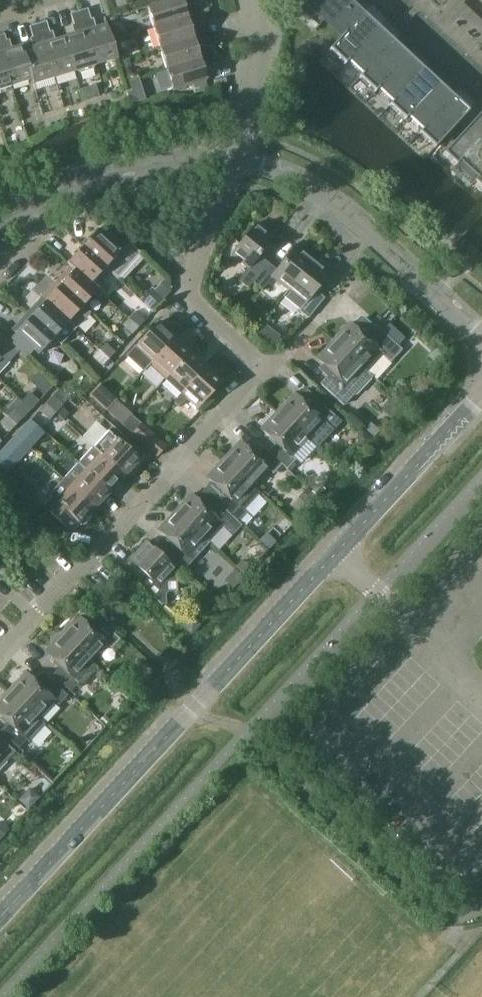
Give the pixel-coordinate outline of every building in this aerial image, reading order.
[(148,7),(154,28),(203,13),(201,4),(186,9),(183,0),(171,0),(148,7)] [(354,26),(365,14),(349,0),(307,0),(304,3),(320,18),(323,15),(344,34),(345,35),(354,26)] [(81,16),(96,65),(117,59),(106,24),(94,28),(89,13),(81,16)] [(203,13),(154,28),(160,49),(195,38),(191,26),(206,22),(203,13)] [(65,38),(75,71),(96,65),(81,16),(72,18),(77,34),(65,38)] [(39,28),(54,78),(75,71),(65,38),(54,41),(49,25),(39,28)] [(345,35),(344,34),(330,50),(345,64),(368,39),(354,26),(345,35)] [(54,78),(39,28),(31,31),(36,47),(23,51),(32,80),(34,84),(54,78)] [(11,87),(32,80),(23,51),(22,46),(10,49),(5,34),(0,36),(0,52),(11,87)] [(195,38),(160,49),(166,70),(216,55),(213,46),(198,50),(195,38)] [(368,39),(345,64),(348,61),(362,74),(359,77),(360,78),(383,53),(368,39)] [(0,52),(0,90),(11,87),(0,52)] [(383,53),(360,78),(375,92),(398,67),(383,53)] [(216,55),(166,70),(173,91),(207,80),(204,68),(218,63),(216,55)] [(398,67),(375,92),(378,89),(392,102),(389,105),(390,106),(390,105),(413,81),(398,67)] [(413,81),(390,105),(405,119),(428,94),(413,81)] [(428,94),(405,119),(405,120),(408,116),(422,129),(419,133),(420,133),(443,108),(428,94)] [(443,108),(420,133),(435,147),(459,123),(443,108)] [(480,114),(442,154),(455,166),(458,163),(476,179),(473,182),(481,191),(481,116),(480,114)] [(251,282),(267,262),(259,255),(274,237),(257,223),(232,254),(248,267),(238,279),(248,288),(252,283),(251,282)] [(140,253),(129,243),(110,226),(102,235),(98,231),(83,247),(108,271),(116,278),(140,253)] [(251,282),(252,283),(262,291),(273,276),(288,289),(313,258),(297,246),(278,270),(267,262),(251,282)] [(93,287),(94,286),(108,271),(83,247),(67,264),(70,267),(71,266),(93,287)] [(282,297),(298,309),(308,318),(325,298),(316,290),(330,272),(313,258),(288,289),(282,297)] [(71,266),(70,267),(57,282),(83,307),(98,291),(94,286),(93,287),(71,266)] [(42,297),(69,322),(83,307),(57,282),(42,297)] [(155,311),(165,300),(152,288),(142,299),(155,311)] [(27,313),(54,338),(69,322),(42,297),(27,313)] [(145,321),(134,312),(128,318),(139,328),(145,321)] [(54,338),(27,313),(12,330),(15,334),(8,342),(7,342),(18,353),(25,360),(34,351),(38,355),(54,338)] [(122,325),(133,335),(139,328),(128,318),(122,325)] [(389,321),(385,327),(404,342),(409,336),(389,321)] [(142,371),(149,363),(150,364),(174,337),(158,322),(126,356),(142,371)] [(333,340),(363,368),(368,372),(383,355),(391,362),(403,349),(376,325),(365,336),(350,322),(333,340)] [(18,353),(7,342),(8,342),(6,340),(0,334),(0,372),(18,353)] [(174,337),(150,364),(165,378),(189,351),(174,337)] [(368,372),(333,340),(317,358),(332,372),(321,385),(345,407),(355,396),(356,397),(374,378),(368,372)] [(116,353),(105,343),(99,350),(109,360),(116,353)] [(93,357),(104,366),(109,360),(99,350),(93,357)] [(189,351),(165,378),(181,393),(206,367),(189,351)] [(206,367),(181,393),(173,402),(179,408),(187,398),(198,409),(223,383),(206,367)] [(33,407),(43,396),(31,386),(22,397),(33,407)] [(302,400),(294,393),(278,410),(317,446),(340,420),(308,392),(302,400)] [(109,395),(100,405),(107,411),(116,401),(109,395)] [(62,405),(52,396),(46,404),(55,412),(62,405)] [(113,417),(122,407),(116,401),(107,411),(113,417)] [(39,411),(49,419),(55,412),(46,404),(39,411)] [(23,418),(12,409),(6,416),(16,426),(23,418)] [(268,451),(282,464),(287,468),(296,459),(302,464),(317,446),(278,410),(261,429),(276,442),(268,451)] [(11,432),(16,426),(6,416),(0,423),(11,432)] [(138,440),(147,430),(140,425),(132,434),(138,440)] [(92,447),(125,477),(145,456),(112,426),(92,447)] [(17,436),(27,445),(33,438),(23,429),(17,436)] [(147,430),(138,440),(156,457),(165,447),(147,430)] [(27,445),(17,436),(11,443),(21,452),(27,445)] [(224,459),(253,486),(269,469),(274,473),(282,464),(268,451),(263,446),(255,455),(240,441),(224,459)] [(92,447),(78,462),(111,493),(125,477),(92,447)] [(259,493),(253,486),(224,459),(207,477),(222,491),(214,499),(234,516),(240,521),(248,513),(244,509),(259,493)] [(63,479),(95,509),(111,493),(78,462),(63,479)] [(70,531),(74,528),(78,524),(80,526),(95,509),(63,479),(48,494),(52,497),(44,506),(70,531)] [(324,490),(313,480),(307,487),(317,497),(324,490)] [(299,495),(310,506),(317,497),(307,487),(299,495)] [(208,541),(224,524),(233,532),(241,523),(234,516),(203,488),(195,498),(192,494),(175,511),(196,530),(208,541)] [(209,544),(204,539),(205,538),(196,530),(175,511),(158,530),(173,544),(165,552),(185,570),(209,544)] [(145,574),(137,582),(156,600),(165,591),(160,586),(177,569),(148,541),(130,560),(145,574)] [(86,623),(78,616),(62,634),(91,661),(107,644),(112,648),(121,639),(94,615),(86,623)] [(98,670),(90,662),(91,661),(62,634),(46,652),(60,665),(52,674),(71,692),(80,682),(84,685),(98,670)] [(43,722),(68,695),(49,678),(41,686),(26,672),(9,690),(43,722)] [(9,690),(0,700),(0,714),(8,722),(0,730),(19,748),(28,739),(30,741),(45,724),(43,723),(43,722),(9,690)] [(7,761),(16,752),(0,737),(0,768),(7,761)] [(28,809),(39,797),(30,789),(19,801),(28,809)] [(10,829),(0,820),(0,839),(10,829)]
